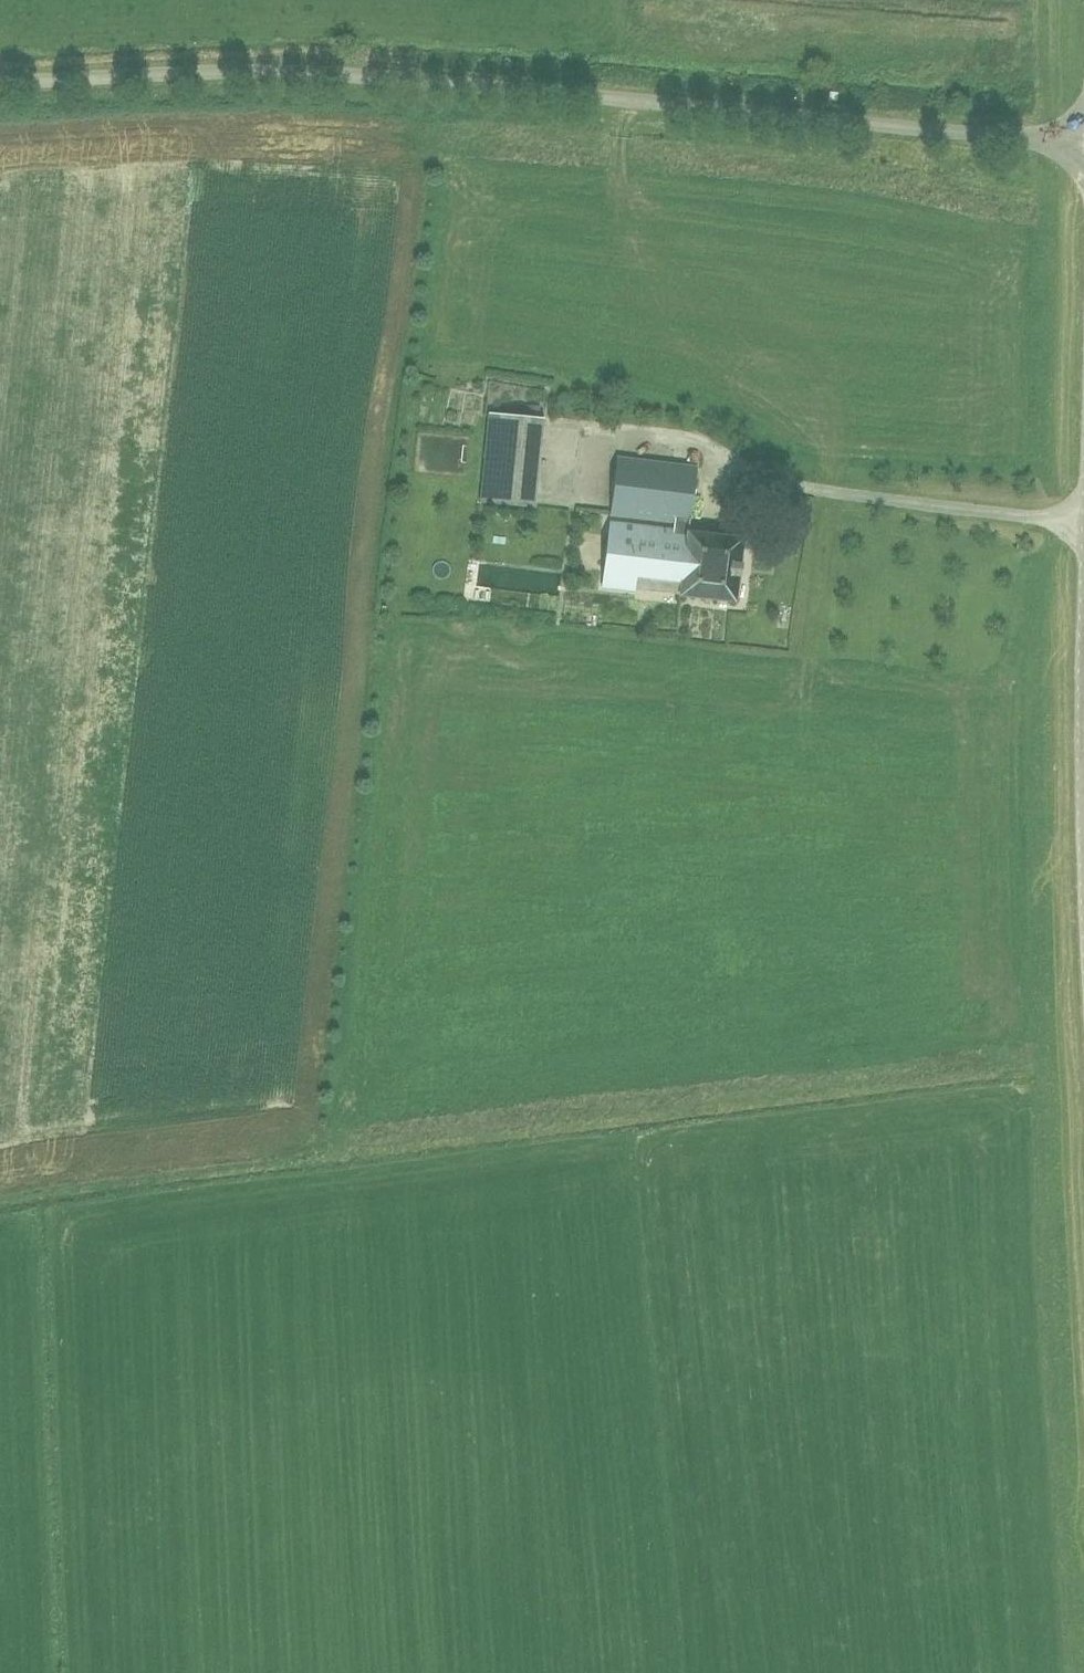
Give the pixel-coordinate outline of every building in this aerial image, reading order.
[(547,413),(494,406),(480,499),(533,507),(547,413)] [(432,460),(434,446),(411,443),(409,457),(432,460)] [(609,521),(601,586),(635,590),(637,577),(681,582),(679,596),(735,603),(743,539),(688,532),(696,467),(617,457),(610,514),(673,522),(673,529),(609,521)]
